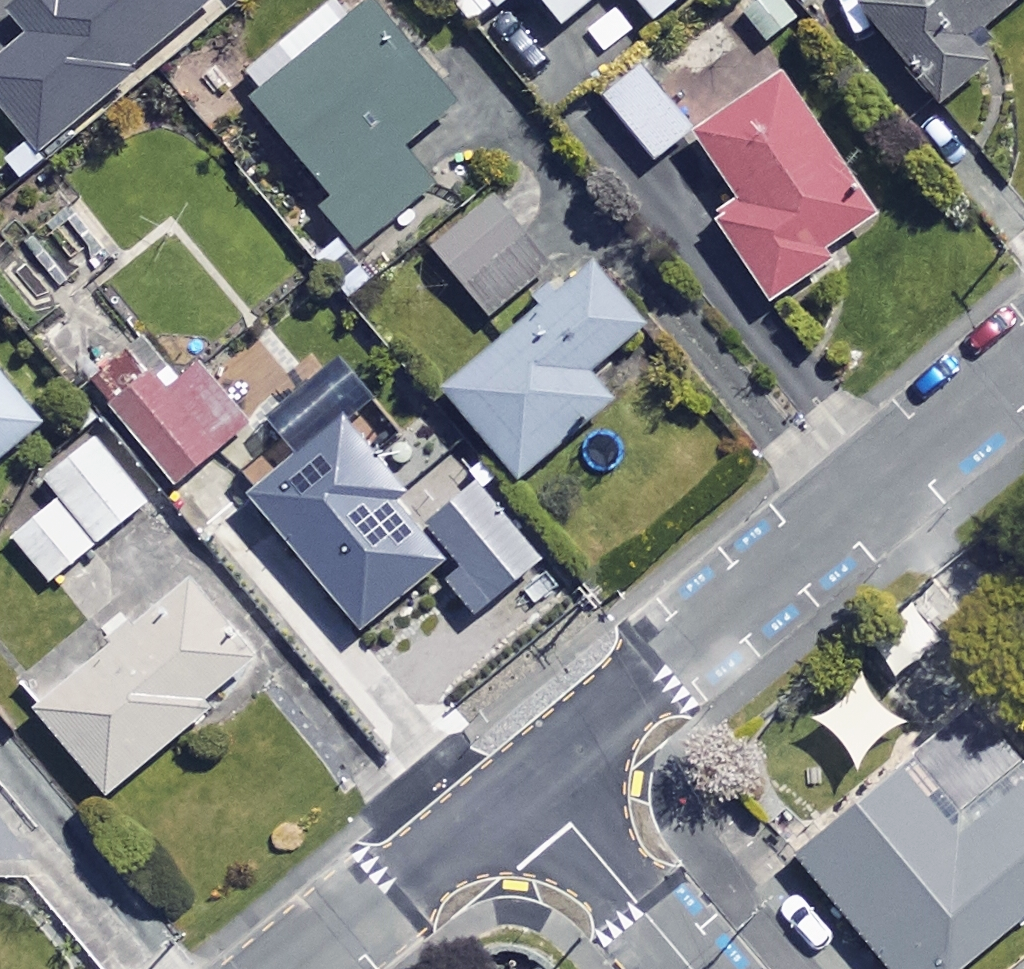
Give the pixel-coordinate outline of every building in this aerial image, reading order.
[(38,148),(214,0),(25,0),(10,13),(27,33),(0,55),(0,103),(38,148)] [(478,28),(512,0),(455,0),(478,28)] [(565,30),(602,0),(541,0),(565,30)] [(692,0),(637,0),(659,27),(692,0)] [(787,0),(757,0),(742,11),(769,47),(803,22),(787,0)] [(865,14),(946,108),(995,67),(976,45),(1023,4),(1023,0),(881,0),(865,14)] [(350,30),(331,7),(251,72),(270,95),(259,104),(333,196),(321,206),(358,252),(438,187),(409,151),(461,109),(378,7),(350,30)] [(694,133),(646,73),(609,103),(657,163),(694,133)] [(858,174),(797,78),(700,139),(742,205),(718,220),(774,307),(832,271),(826,261),(877,229),(847,181),(858,174)] [(554,267),(498,198),(435,249),(491,318),(554,267)] [(652,333),(599,271),(451,396),(523,481),(619,400),(600,377),(652,333)] [(156,383),(120,410),(182,489),(254,433),(204,369),(168,398),(156,383)] [(0,377),(0,461),(41,427),(0,377)] [(409,497),(350,426),(258,501),(367,634),(451,565),(401,504),(409,497)] [(61,497),(102,544),(150,503),(94,437),(45,478),(61,497)] [(102,544),(61,497),(14,537),(54,584),(102,544)] [(255,664),(188,586),(40,713),(113,797),(211,713),(205,707),(255,664)] [(1023,923),(1023,764),(981,711),(801,859),(891,968),(968,968),(1023,923)]
